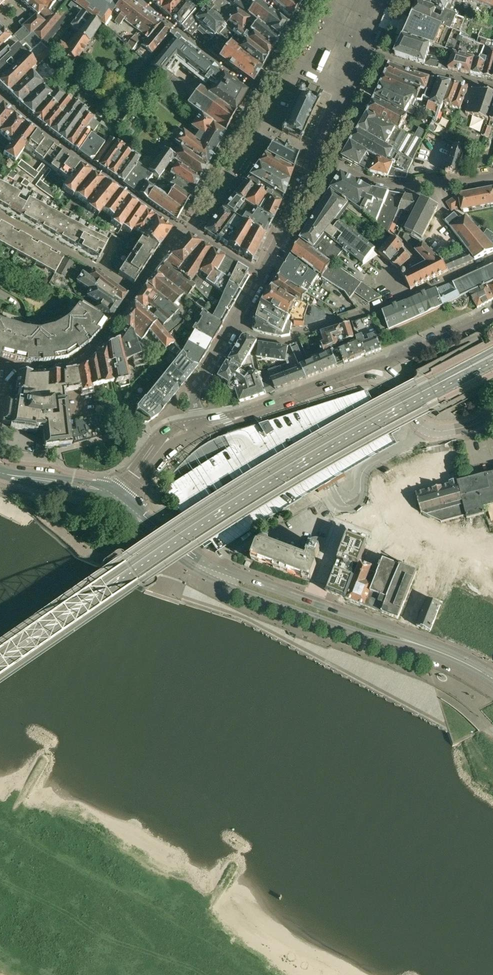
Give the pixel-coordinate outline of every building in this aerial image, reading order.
[(48,11),(56,2),(53,0),(19,0),(36,15),(37,16),(45,23),(52,17),(54,19),(55,17),(48,11)] [(55,17),(62,7),(68,0),(53,0),(56,2),(48,11),(55,17)] [(113,14),(113,13),(124,0),(73,0),(72,2),(68,6),(79,15),(70,27),(76,31),(65,47),(60,43),(56,49),(63,57),(72,66),(76,63),(100,27),(102,24),(104,26),(105,26),(113,14)] [(128,0),(124,0),(113,13),(113,14),(105,26),(104,26),(101,29),(104,31),(107,29),(111,33),(122,21),(123,20),(136,6),(128,0)] [(160,10),(168,0),(153,0),(151,2),(160,10)] [(170,19),(182,1),(180,0),(168,0),(160,10),(170,19)] [(177,25),(192,7),(183,0),(182,1),(170,19),(177,25)] [(228,22),(229,21),(238,9),(229,2),(230,0),(215,0),(212,4),(214,6),(209,11),(221,23),(224,25),(223,26),(224,27),(228,22)] [(257,24),(278,39),(278,38),(284,42),(291,30),(286,27),(287,25),(256,0),(241,0),(240,1),(239,0),(230,0),(229,2),(238,9),(256,22),(255,23),(256,24),(257,24)] [(296,9),(297,7),(289,0),(268,0),(290,18),(296,9)] [(419,1),(446,12),(450,14),(454,5),(456,0),(419,0),(419,1)] [(492,9),(492,0),(470,0),(492,9)] [(457,17),(450,14),(446,12),(419,1),(413,15),(451,31),(468,38),(468,37),(469,35),(460,32),(465,20),(457,17)] [(177,25),(185,32),(200,14),(199,13),(199,12),(193,5),(192,7),(177,25)] [(145,12),(136,6),(123,20),(122,21),(111,33),(119,39),(128,31),(131,26),(145,12)] [(185,32),(191,36),(198,29),(211,40),(214,36),(216,33),(223,26),(224,25),(221,23),(209,11),(204,6),(199,12),(199,13),(200,14),(185,32)] [(45,47),(70,17),(67,10),(62,7),(55,17),(54,19),(52,17),(45,23),(33,33),(41,42),(41,43),(45,47)] [(255,23),(256,22),(238,9),(229,21),(228,22),(236,28),(236,27),(246,34),(248,31),(249,31),(252,34),(272,49),(278,39),(257,24),(256,24),(255,23)] [(148,15),(145,12),(131,26),(128,31),(119,39),(126,46),(127,46),(153,18),(151,17),(151,16),(148,14),(148,15)] [(24,28),(22,29),(29,37),(33,33),(45,23),(37,16),(36,15),(26,24),(23,20),(19,23),(23,27),(24,28)] [(455,55),(464,58),(474,61),(479,62),(480,58),(484,48),(476,45),(478,40),(468,37),(468,38),(451,31),(413,15),(404,37),(432,47),(432,45),(436,47),(435,47),(453,54),(455,55)] [(157,22),(153,18),(127,46),(126,46),(132,51),(133,50),(135,51),(137,48),(139,50),(140,50),(146,43),(163,26),(161,24),(157,22)] [(11,39),(4,32),(6,30),(0,22),(0,49),(11,39)] [(151,55),(170,33),(170,32),(163,26),(146,43),(140,50),(139,50),(136,53),(144,61),(145,62),(151,54),(151,55)] [(261,68),(266,60),(267,58),(244,42),(235,35),(226,28),(224,27),(223,26),(216,33),(220,36),(221,35),(230,43),(261,68)] [(235,35),(244,42),(267,58),(272,49),(252,34),(249,39),(246,34),(236,27),(236,28),(233,32),(236,34),(235,35)] [(18,47),(29,37),(22,29),(11,39),(0,49),(0,63),(10,54),(9,53),(18,46),(18,47)] [(29,37),(18,47),(18,46),(9,53),(10,54),(0,63),(0,78),(26,55),(21,49),(26,44),(31,51),(41,43),(41,42),(33,33),(29,37)] [(208,51),(252,83),(261,68),(230,43),(221,35),(220,36),(220,37),(208,51)] [(199,115),(224,133),(229,124),(234,114),(246,93),(221,75),(186,46),(180,41),(175,37),(149,69),(160,78),(157,81),(169,91),(195,112),(199,115)] [(423,65),(450,71),(455,55),(453,54),(435,47),(436,47),(432,45),(432,47),(404,37),(395,55),(423,65)] [(482,77),(487,59),(490,50),(489,50),(490,47),(491,48),(492,43),(492,40),(487,38),(486,43),(478,40),(476,45),(484,48),(480,58),(479,62),(474,61),(470,75),(482,77)] [(491,48),(490,47),(489,50),(490,50),(487,59),(482,77),(490,79),(492,72),(492,43),(491,48)] [(133,74),(144,61),(136,53),(124,67),(133,74)] [(42,61),(40,60),(37,64),(35,66),(26,55),(0,78),(0,85),(9,93),(31,73),(31,72),(36,67),(37,67),(42,61)] [(474,61),(464,58),(455,55),(450,71),(470,75),(474,61)] [(390,65),(386,75),(412,85),(411,88),(420,91),(418,99),(421,102),(429,78),(405,71),(390,65)] [(9,93),(13,97),(22,105),(41,84),(42,84),(35,76),(31,73),(9,93)] [(386,75),(381,85),(414,98),(418,99),(420,91),(411,88),(412,85),(386,75)] [(423,103),(424,102),(430,104),(438,81),(429,78),(421,102),(423,103)] [(441,109),(444,104),(452,84),(438,81),(430,104),(426,115),(436,120),(440,112),(441,109)] [(298,96),(293,107),(282,132),(300,140),(313,112),(316,104),(318,103),(319,101),(319,100),(323,90),(306,82),(303,91),(300,90),(298,91),(296,93),(297,96),(298,96)] [(31,115),(33,117),(51,95),(43,88),(44,87),(41,84),(22,105),(28,111),(31,115)] [(452,107),(460,86),(452,84),(444,104),(452,107)] [(416,109),(410,106),(411,104),(417,108),(416,110),(426,115),(430,104),(424,102),(423,103),(421,102),(418,99),(414,98),(381,85),(375,98),(406,112),(407,110),(413,113),(416,109)] [(460,110),(468,88),(460,86),(452,107),(460,110)] [(56,89),(51,95),(33,117),(42,124),(64,97),(56,89)] [(492,105),(492,94),(473,89),(466,114),(488,121),(492,105)] [(72,104),(64,97),(42,124),(49,130),(72,104)] [(374,100),(368,113),(368,114),(398,130),(407,115),(374,100)] [(73,102),(72,104),(49,130),(72,148),(92,119),(93,118),(86,114),(88,111),(73,102)] [(14,116),(15,115),(4,105),(1,105),(0,106),(0,133),(14,116)] [(424,140),(425,136),(416,133),(414,136),(398,130),(368,114),(360,129),(359,130),(393,149),(393,150),(398,153),(413,160),(424,140)] [(168,137),(166,139),(206,167),(224,133),(199,115),(190,128),(186,134),(182,131),(182,132),(175,127),(168,137)] [(14,116),(0,133),(0,134),(11,143),(25,125),(14,116)] [(99,124),(92,119),(72,148),(78,153),(91,135),(99,124)] [(36,133),(25,125),(11,143),(3,154),(15,162),(25,149),(36,133)] [(393,149),(359,130),(351,142),(379,158),(391,164),(392,161),(394,161),(398,153),(393,150),(393,149)] [(25,149),(45,163),(47,165),(58,150),(54,147),(36,133),(25,149)] [(92,162),(104,145),(91,135),(78,153),(92,162)] [(110,139),(93,163),(100,168),(117,143),(116,142),(115,143),(110,139)] [(163,149),(147,171),(153,174),(154,175),(160,179),(164,173),(171,162),(199,180),(206,167),(166,139),(160,147),(163,149)] [(351,142),(343,157),(370,173),(372,173),(374,171),(372,170),(379,158),(351,142)] [(131,154),(130,155),(123,150),(124,147),(117,143),(100,168),(123,184),(139,160),(139,159),(131,154)] [(265,155),(264,156),(274,161),(292,172),(293,170),(298,159),(272,144),(265,155)] [(445,172),(458,172),(466,148),(455,146),(454,145),(445,172)] [(50,167),(67,181),(79,167),(68,157),(61,152),(58,150),(47,165),(50,167)] [(253,165),(256,167),(286,185),(292,172),(274,161),(264,156),(261,160),(258,158),(253,165)] [(372,173),(388,177),(392,164),(391,164),(379,158),(372,170),(374,171),(372,173)] [(140,160),(139,159),(139,160),(123,184),(139,195),(154,175),(153,174),(147,171),(137,163),(140,160)] [(17,166),(26,172),(30,167),(21,160),(17,166)] [(193,191),(199,180),(171,162),(164,173),(193,191)] [(36,171),(30,167),(26,172),(35,179),(39,173),(36,171)] [(73,197),(74,195),(92,174),(79,167),(67,181),(61,189),(64,190),(63,191),(70,196),(70,195),(73,197)] [(246,180),(257,188),(259,186),(281,200),(282,198),(286,185),(256,167),(246,180)] [(394,169),(391,177),(407,179),(409,170),(402,167),(401,171),(394,169)] [(7,176),(13,179),(18,174),(12,169),(7,176)] [(10,215),(10,216),(14,218),(15,217),(93,261),(92,261),(96,263),(98,259),(112,234),(34,191),(24,186),(7,176),(0,173),(0,209),(10,215)] [(189,198),(193,191),(164,173),(160,179),(165,183),(164,184),(189,200),(189,198)] [(83,202),(86,204),(105,182),(92,174),(74,195),(77,197),(77,198),(83,202)] [(176,221),(182,211),(189,200),(164,184),(165,183),(160,179),(154,175),(139,195),(176,221)] [(342,175),(331,191),(351,204),(361,212),(362,211),(365,213),(377,222),(381,225),(385,217),(380,213),(389,192),(373,188),(371,191),(342,175)] [(27,187),(28,186),(30,183),(24,179),(21,184),(24,186),(27,187)] [(35,185),(40,189),(44,183),(42,182),(40,180),(35,185)] [(246,180),(244,182),(254,188),(244,201),(272,219),(274,217),(279,205),(268,199),(256,190),(257,188),(246,180)] [(98,216),(102,211),(118,191),(108,184),(105,182),(86,204),(85,206),(98,216)] [(243,184),(234,195),(244,201),(254,188),(244,182),(243,184)] [(40,189),(44,192),(48,186),(44,183),(40,189)] [(44,192),(48,195),(53,189),(48,186),(44,192)] [(279,205),(281,200),(259,186),(257,188),(256,190),(268,199),(279,205)] [(452,211),(461,205),(461,210),(492,204),(492,188),(458,194),(458,195),(446,202),(452,211)] [(53,199),(54,198),(57,193),(53,189),(48,195),(53,199)] [(128,199),(118,191),(102,211),(113,218),(128,199)] [(308,228),(300,241),(333,264),(344,248),(336,242),(340,236),(338,235),(339,234),(337,232),(342,224),(339,222),(351,204),(331,191),(308,228)] [(381,225),(388,232),(390,230),(395,217),(405,195),(389,192),(380,213),(385,217),(381,225)] [(234,195),(221,210),(231,217),(232,215),(244,201),(234,195)] [(419,198),(405,195),(395,217),(400,218),(403,210),(411,212),(419,198)] [(422,239),(439,207),(422,198),(405,231),(422,239)] [(130,234),(133,229),(146,211),(128,199),(113,218),(110,223),(120,230),(121,228),(130,234)] [(264,235),(272,219),(244,201),(232,215),(242,222),(241,222),(252,228),(264,235)] [(221,210),(211,222),(204,231),(215,239),(231,217),(221,210)] [(133,229),(142,235),(155,217),(154,217),(146,211),(133,229)] [(445,221),(451,228),(466,249),(474,260),(492,251),(492,235),(487,231),(484,235),(466,216),(460,220),(455,214),(445,221)] [(215,239),(218,241),(226,246),(241,222),(242,222),(232,215),(231,217),(215,239)] [(143,236),(142,237),(158,247),(163,241),(171,229),(155,217),(142,235),(143,236)] [(238,253),(252,228),(241,222),(226,246),(236,252),(238,253)] [(375,258),(371,255),(376,250),(342,224),(337,232),(339,234),(338,235),(340,236),(336,242),(344,248),(364,265),(367,261),(369,262),(375,258)] [(17,232),(8,227),(0,241),(0,244),(17,253),(26,237),(17,232)] [(264,235),(252,228),(238,253),(237,254),(239,255),(246,259),(251,262),(264,235)] [(187,236),(171,255),(182,264),(201,244),(187,236)] [(45,247),(36,242),(26,237),(17,253),(36,264),(45,247)] [(142,237),(118,274),(134,284),(158,247),(142,237)] [(392,237),(379,253),(390,262),(402,248),(404,246),(392,237)] [(300,241),(292,254),(322,277),(345,292),(350,299),(355,292),(369,303),(382,297),(362,282),(361,283),(333,264),(300,241)] [(403,275),(411,290),(449,271),(439,260),(423,243),(414,250),(426,263),(406,272),(405,270),(403,270),(402,271),(401,273),(402,274),(403,275)] [(212,251),(201,244),(182,264),(175,272),(190,283),(198,270),(200,271),(212,251)] [(55,274),(64,257),(45,247),(36,264),(55,274)] [(398,269),(399,269),(410,258),(403,252),(402,248),(390,262),(389,262),(398,269)] [(466,249),(459,252),(465,264),(474,260),(466,249)] [(198,270),(190,283),(195,287),(204,296),(225,259),(212,251),(200,271),(198,270)] [(459,252),(451,255),(456,267),(465,264),(459,252)] [(171,255),(164,263),(175,272),(182,264),(171,255)] [(449,271),(456,267),(451,255),(439,260),(449,271)] [(318,277),(291,256),(280,274),(307,294),(308,292),(311,286),(312,286),(318,277)] [(73,262),(66,258),(60,268),(67,272),(73,262)] [(216,308),(211,318),(222,324),(248,278),(247,272),(237,265),(225,259),(204,296),(216,308)] [(164,263),(156,274),(183,296),(186,298),(191,302),(191,303),(198,309),(201,311),(206,306),(200,300),(198,302),(189,294),(195,287),(190,283),(175,272),(164,263)] [(453,282),(459,297),(468,293),(469,293),(486,285),(492,282),(492,264),(453,282)] [(127,293),(94,269),(88,278),(82,273),(76,282),(91,291),(86,297),(98,304),(95,309),(106,317),(109,319),(127,293)] [(156,274),(146,285),(172,307),(183,296),(156,274)] [(279,277),(273,286),(302,303),(307,294),(280,274),(279,277)] [(451,283),(440,288),(444,298),(441,300),(443,306),(449,303),(449,304),(450,304),(450,305),(450,306),(451,306),(451,307),(452,307),(452,308),(453,308),(454,309),(455,309),(456,310),(457,310),(458,310),(459,310),(460,310),(461,310),(462,310),(463,309),(464,309),(465,308),(466,308),(466,307),(467,307),(467,306),(468,305),(468,304),(469,303),(469,302),(469,301),(469,300),(469,299),(469,298),(469,297),(468,293),(459,297),(453,282),(451,283)] [(55,294),(58,288),(51,284),(48,290),(55,294)] [(162,326),(168,332),(177,324),(174,321),(181,315),(177,312),(178,311),(172,307),(146,285),(134,302),(163,326),(162,326)] [(469,293),(473,302),(478,308),(492,300),(492,297),(486,285),(469,293)] [(273,286),(262,302),(292,316),(290,320),(293,322),(292,324),(291,326),(304,327),(305,316),(309,304),(302,303),(273,286)] [(437,289),(402,303),(409,322),(443,306),(441,300),(444,298),(440,288),(437,289)] [(321,289),(315,298),(327,305),(333,296),(321,289)] [(95,309),(82,302),(80,306),(78,305),(69,317),(54,326),(40,329),(37,329),(23,327),(21,327),(1,320),(0,320),(0,356),(13,359),(26,361),(26,362),(41,361),(54,361),(67,358),(77,351),(78,351),(88,344),(99,332),(106,321),(105,320),(106,318),(107,317),(95,309)] [(261,304),(256,319),(281,333),(286,325),(291,328),(291,326),(292,324),(293,322),(290,320),(292,316),(262,302),(261,304)] [(397,305),(382,311),(389,331),(409,322),(402,303),(397,305)] [(165,350),(166,349),(173,342),(156,322),(133,304),(119,322),(127,329),(132,334),(137,346),(144,365),(149,362),(141,341),(149,331),(165,350)] [(183,322),(181,324),(186,327),(192,330),(181,349),(184,352),(183,353),(187,357),(199,364),(222,324),(211,318),(201,311),(198,309),(196,312),(195,312),(192,316),(195,318),(191,322),(189,321),(188,323),(187,322),(186,323),(183,322)] [(184,317),(181,315),(174,321),(177,324),(184,317)] [(255,318),(253,330),(263,334),(276,336),(282,337),(290,336),(291,328),(286,325),(281,333),(256,319),(255,318)] [(339,346),(340,349),(338,349),(344,364),(345,366),(367,358),(366,355),(362,346),(360,347),(357,338),(353,322),(350,323),(354,339),(355,341),(344,345),(343,344),(339,346)] [(350,323),(321,332),(324,343),(322,344),(324,352),(315,355),(317,359),(332,353),(332,352),(338,349),(340,349),(339,346),(337,340),(343,338),(344,342),(354,339),(350,323)] [(186,327),(181,324),(174,329),(177,331),(178,333),(186,327)] [(120,339),(119,339),(125,362),(132,359),(134,365),(134,368),(144,365),(137,346),(132,334),(127,329),(120,339)] [(362,335),(357,338),(360,347),(362,346),(366,355),(381,349),(377,336),(376,334),(368,338),(369,342),(366,343),(362,335)] [(257,342),(247,336),(243,337),(230,360),(242,368),(249,356),(257,342)] [(107,345),(106,346),(111,369),(109,370),(112,382),(115,381),(115,383),(118,382),(118,383),(121,387),(130,385),(125,362),(119,339),(107,345)] [(182,353),(173,342),(166,349),(178,358),(171,367),(187,380),(199,365),(199,364),(187,357),(183,353),(182,353)] [(273,344),(259,342),(257,357),(271,359),(273,344)] [(287,347),(273,344),(271,359),(285,361),(286,357),(287,347)] [(104,384),(112,382),(109,370),(111,369),(106,346),(96,355),(104,384)] [(317,359),(301,366),(306,379),(338,366),(338,367),(344,364),(338,349),(332,352),(332,353),(317,359)] [(275,391),(306,379),(301,366),(300,366),(297,360),(294,354),(286,357),(285,361),(286,364),(267,372),(266,371),(260,371),(261,374),(260,374),(267,393),(275,391)] [(92,386),(104,384),(96,355),(87,364),(92,386)] [(237,392),(240,402),(250,399),(255,398),(255,397),(267,393),(260,374),(261,374),(260,371),(255,371),(252,358),(249,356),(242,368),(230,360),(219,378),(229,383),(229,386),(229,388),(229,389),(230,390),(231,391),(233,392),(237,392)] [(81,396),(93,394),(94,394),(92,386),(87,364),(76,369),(79,390),(80,390),(81,396)] [(171,367),(162,378),(177,391),(187,380),(171,367)] [(15,391),(16,391),(15,398),(7,397),(3,423),(11,424),(10,428),(23,430),(37,432),(37,430),(43,430),(45,448),(57,447),(57,446),(71,445),(66,400),(64,400),(63,391),(79,390),(76,369),(64,371),(63,371),(63,389),(48,391),(48,372),(33,373),(18,372),(15,391)] [(63,371),(48,372),(48,391),(63,389),(63,371)] [(162,378),(153,389),(169,402),(177,391),(162,378)] [(139,386),(135,392),(160,412),(169,402),(153,389),(149,394),(139,386)] [(134,414),(144,422),(148,423),(150,421),(157,416),(160,412),(135,392),(134,392),(135,402),(139,405),(136,408),(136,409),(135,411),(136,412),(134,414)] [(82,429),(71,432),(74,442),(85,439),(102,435),(99,425),(82,429)] [(469,479),(472,494),(479,492),(483,508),(492,505),(492,472),(469,479)] [(416,493),(419,507),(434,516),(463,508),(465,513),(483,509),(483,508),(479,492),(472,494),(469,479),(464,480),(457,482),(457,480),(449,482),(450,484),(445,485),(416,493)] [(347,535),(326,591),(328,592),(346,599),(358,566),(360,561),(367,543),(351,537),(347,535)] [(257,543),(252,558),(311,581),(311,580),(317,565),(312,563),(313,560),(311,559),(312,557),(317,558),(320,549),(317,547),(320,539),(316,538),(314,538),(312,538),(310,540),(306,543),(304,551),(308,552),(307,555),(308,555),(305,561),(268,547),(269,543),(270,542),(262,539),(261,540),(259,543),(257,543)] [(408,593),(416,572),(396,564),(383,559),(377,575),(365,606),(394,617),(398,619),(408,593)] [(365,606),(377,575),(370,572),(372,567),(360,562),(359,566),(349,592),(348,592),(349,593),(346,599),(365,606)] [(459,632),(486,643),(492,640),(492,631),(471,622),(473,616),(479,614),(472,611),(482,607),(492,611),(492,599),(485,595),(481,597),(475,595),(462,600),(464,605),(461,612),(455,609),(452,610),(457,621),(463,624),(459,632)] [(417,626),(431,632),(442,605),(428,599),(427,599),(417,626)]
